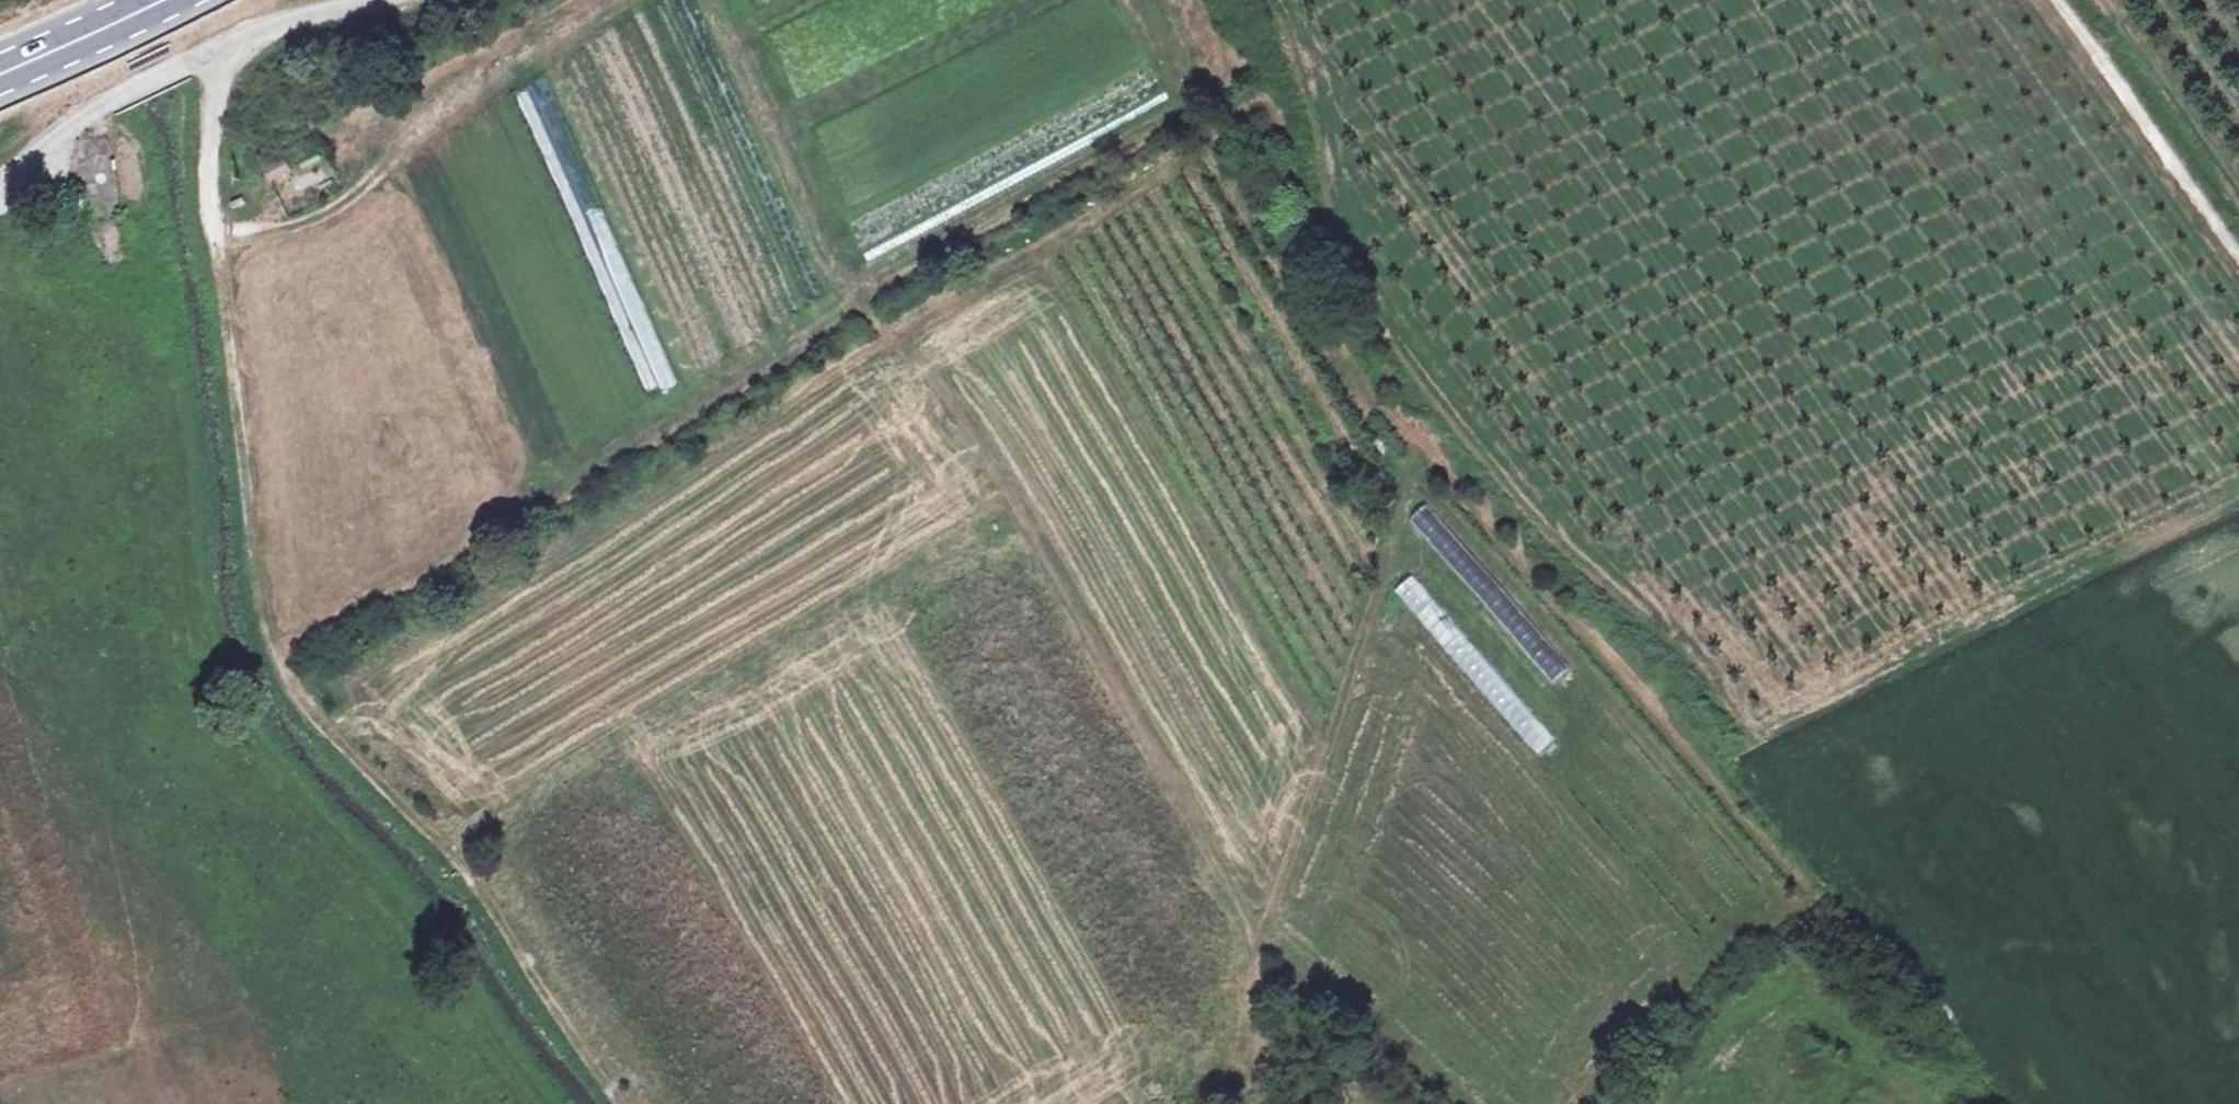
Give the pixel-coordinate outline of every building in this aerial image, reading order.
[(284,160),(264,170),(270,184),(291,175),(284,160)]
